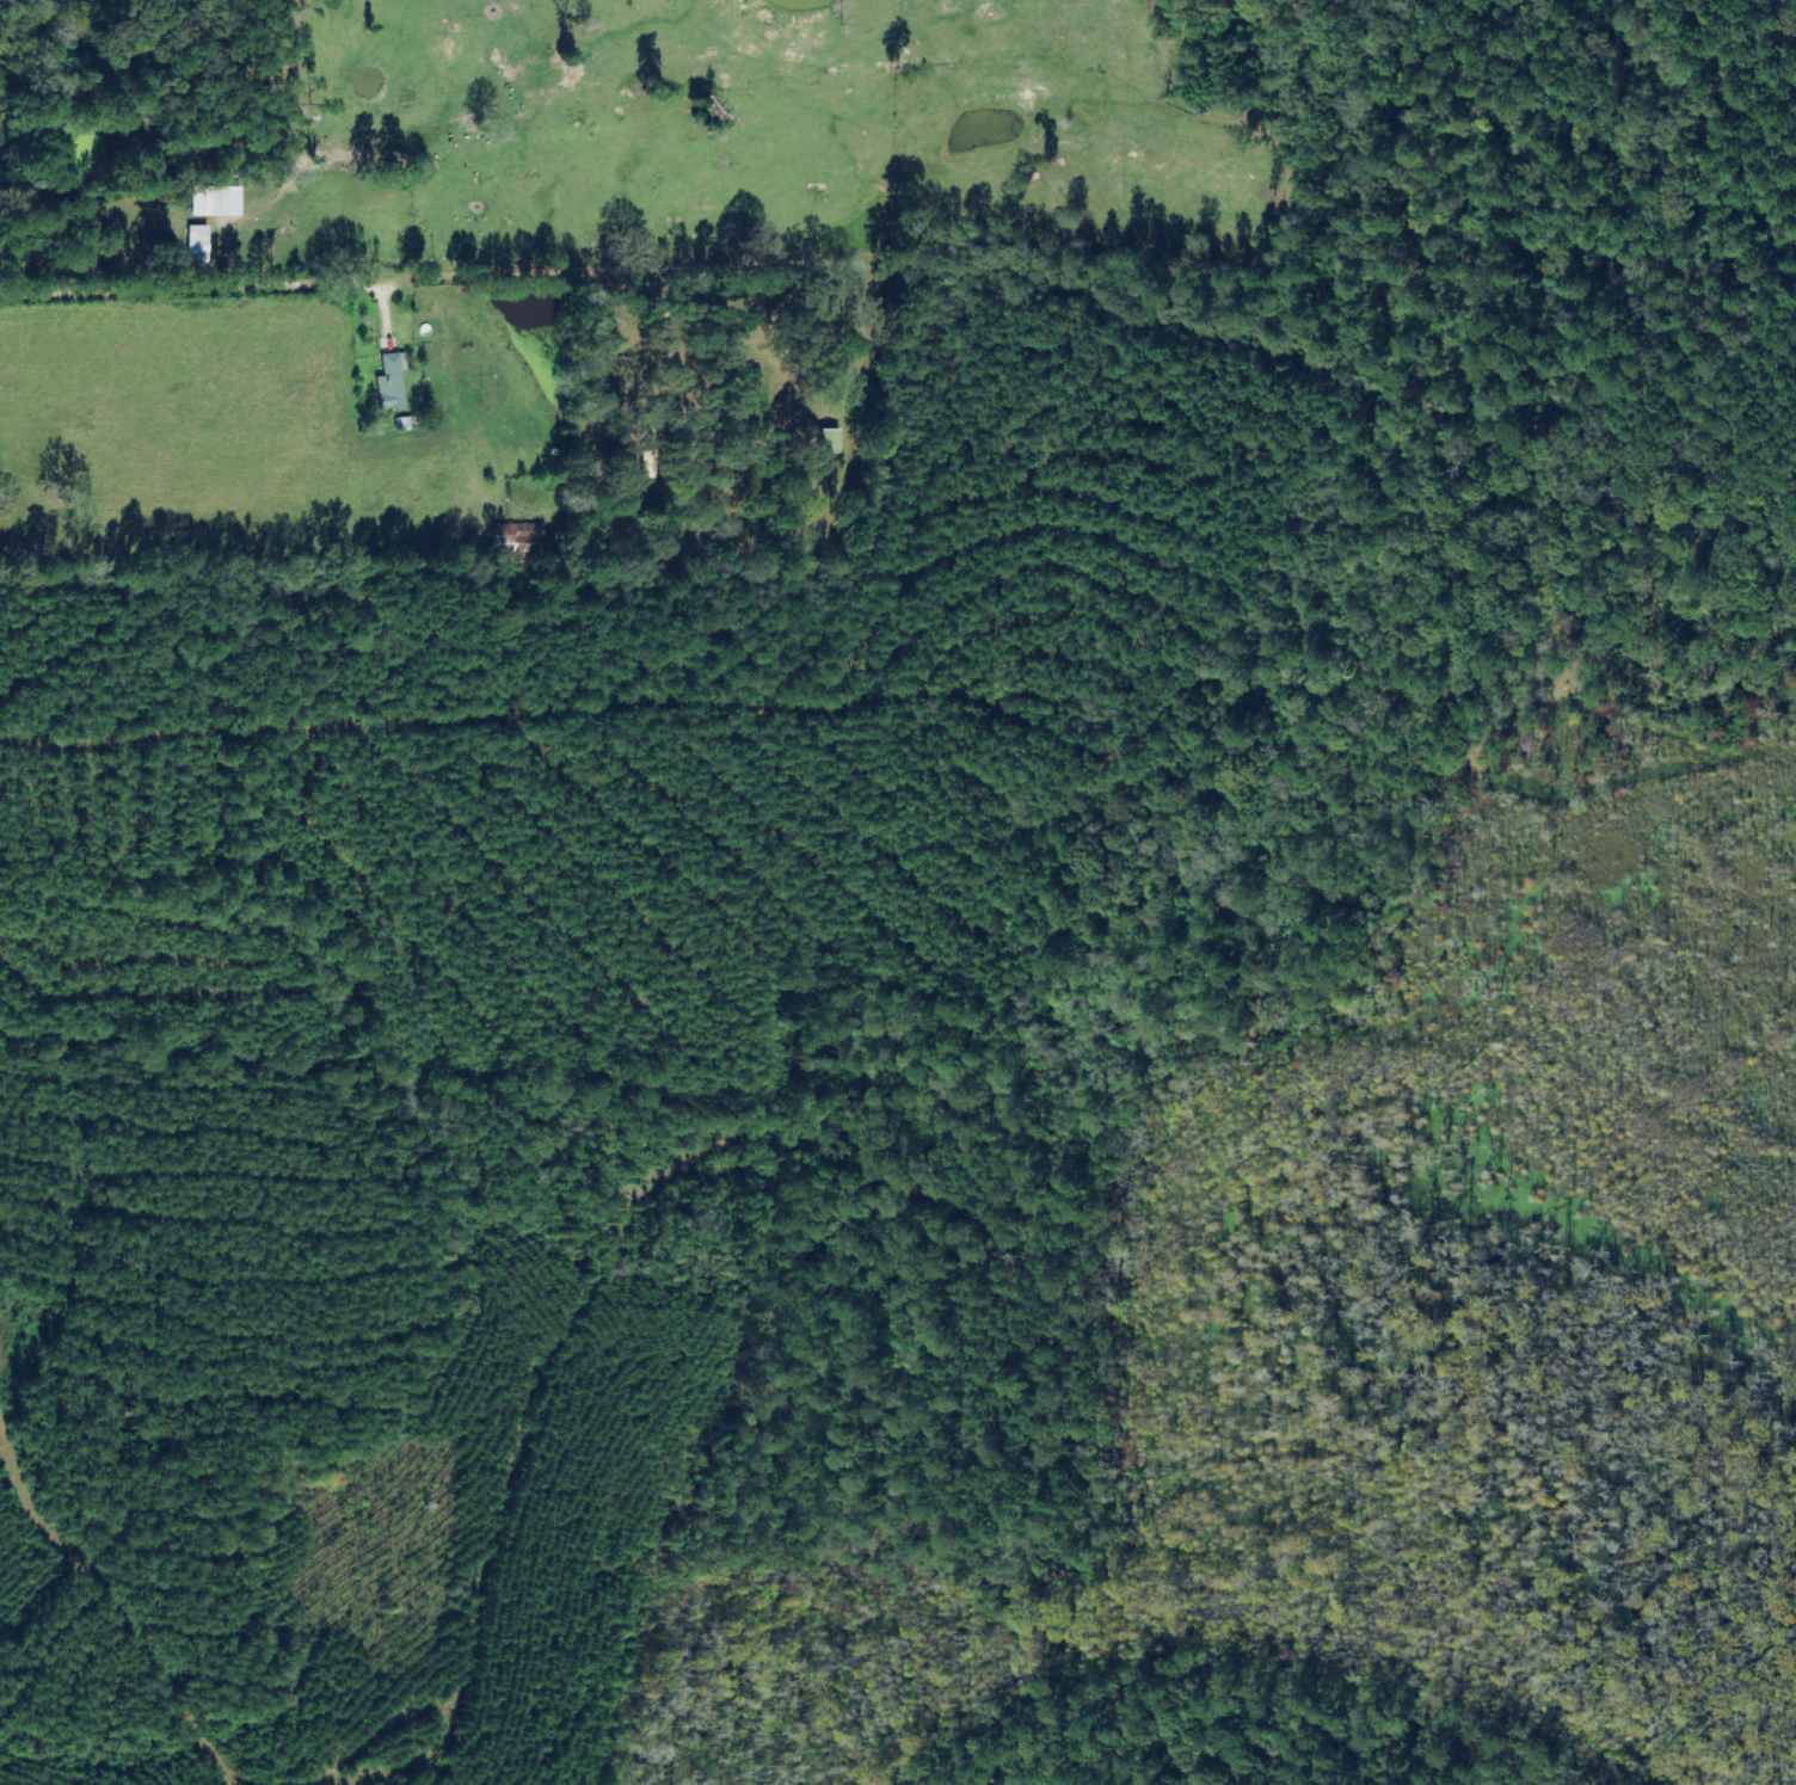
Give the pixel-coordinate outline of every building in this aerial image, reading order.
[(247,186),(197,186),(197,216),(247,215),(247,186)] [(194,225),(195,259),(216,259),(215,225),(194,225)] [(383,355),(386,375),(377,376),(383,410),(411,406),(403,352),(383,355)] [(845,428),(823,429),(824,464),(847,463),(845,428)]
